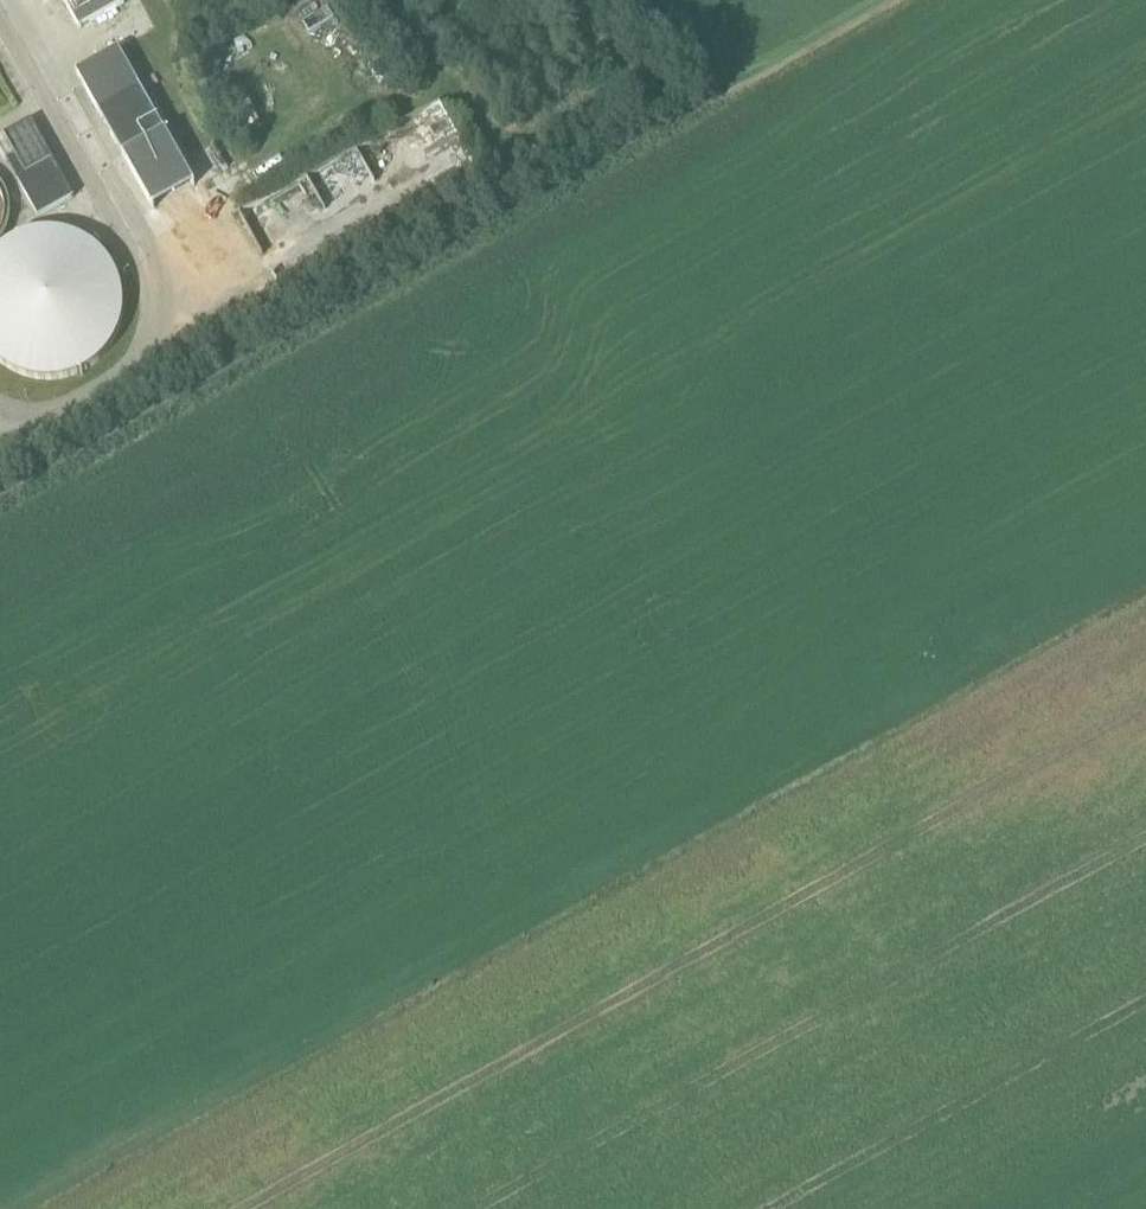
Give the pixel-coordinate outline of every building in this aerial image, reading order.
[(120,49),(77,74),(99,110),(155,210),(197,185),(173,143),(120,49)] [(233,96),(261,145),(274,138),(245,89),(233,96)] [(37,218),(76,197),(33,120),(0,138),(0,152),(37,218)] [(430,128),(408,139),(429,184),(452,174),(430,128)]
